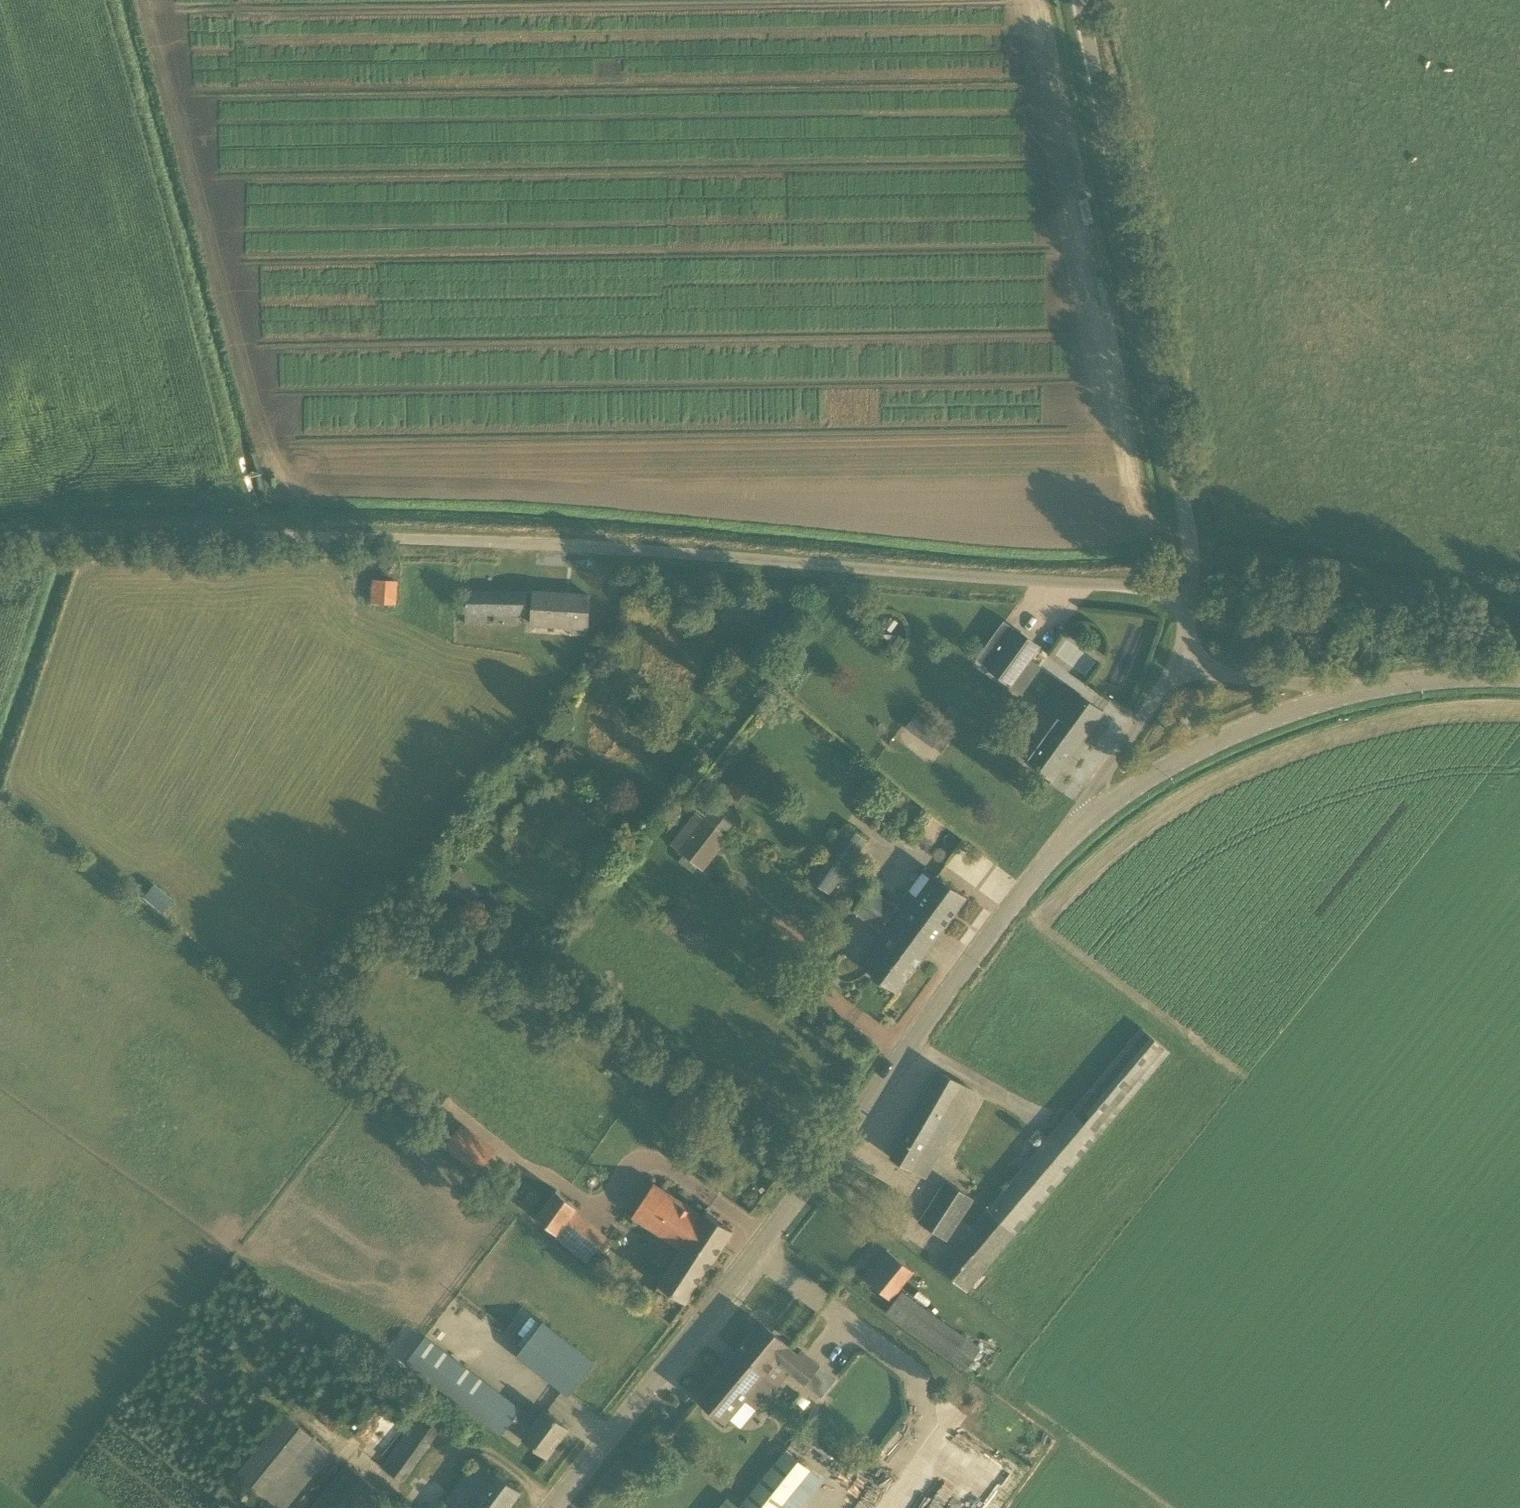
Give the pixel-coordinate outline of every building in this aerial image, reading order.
[(371,604),(395,605),(397,580),(373,579),(371,604)] [(519,616),(526,616),(527,591),(467,590),(466,625),(488,625),(488,616),(495,616),(494,625),(519,625),(519,616)] [(532,626),(588,629),(590,595),(534,592),(532,626)] [(1012,687),(1021,674),(1030,681),(1040,667),(1030,660),(1040,647),(1016,629),(987,669),(1012,687)] [(1076,693),(1065,685),(1031,731),(1041,739),(1026,759),(1054,780),(1104,711),(1076,692),(1076,693)] [(944,735),(933,727),(939,719),(929,712),(914,733),(934,748),(944,735)] [(723,832),(737,814),(718,799),(704,817),(723,832)] [(698,864),(723,832),(704,817),(679,849),(698,864)] [(829,893),(866,839),(845,824),(808,879),(829,893)] [(935,940),(966,898),(925,867),(896,905),(891,913),(902,922),(905,918),(935,940)] [(902,922),(891,913),(896,905),(873,888),(854,912),(878,930),(875,935),(887,944),(869,968),(897,991),(935,940),(905,918),(902,922)] [(764,965),(777,981),(805,959),(793,943),(764,965)] [(968,1293),(1171,1052),(1141,1026),(937,1267),(968,1293)] [(944,1146),(975,1092),(940,1071),(907,1128),(909,1129),(892,1158),(924,1177),(942,1145),(944,1146)] [(463,1121),(443,1144),(476,1173),(496,1150),(463,1121)] [(943,1237),(969,1196),(946,1181),(920,1222),(943,1237)] [(684,1248),(659,1286),(686,1303),(733,1231),(704,1212),(703,1213),(657,1183),(636,1216),(684,1248)] [(574,1210),(558,1196),(540,1218),(556,1231),(573,1212),(574,1210)] [(887,1249),(864,1278),(891,1300),(914,1272),(887,1249)] [(887,1312),(965,1369),(981,1347),(903,1290),(887,1312)] [(455,1304),(445,1318),(468,1335),(477,1322),(455,1304)] [(799,1354),(761,1322),(737,1351),(764,1374),(777,1359),(803,1381),(818,1362),(803,1350),(799,1354)] [(595,1363),(542,1325),(519,1356),(569,1395),(595,1363)] [(543,1410),(535,1420),(424,1338),(405,1364),(502,1435),(507,1428),(548,1457),(569,1429),(543,1410)] [(775,1383),(764,1374),(737,1351),(698,1399),(725,1421),(745,1398),(759,1410),(763,1404),(760,1401),(775,1383)] [(381,1466),(403,1481),(443,1425),(422,1410),(381,1466)] [(233,1477),(271,1507),(287,1507),(333,1452),(286,1413),(233,1477)] [(812,1471),(795,1457),(748,1507),(782,1507),(812,1471)] [(522,1492),(476,1459),(443,1503),(450,1507),(510,1507),(522,1492)] [(346,1463),(310,1507),(389,1507),(394,1501),(346,1463)]
